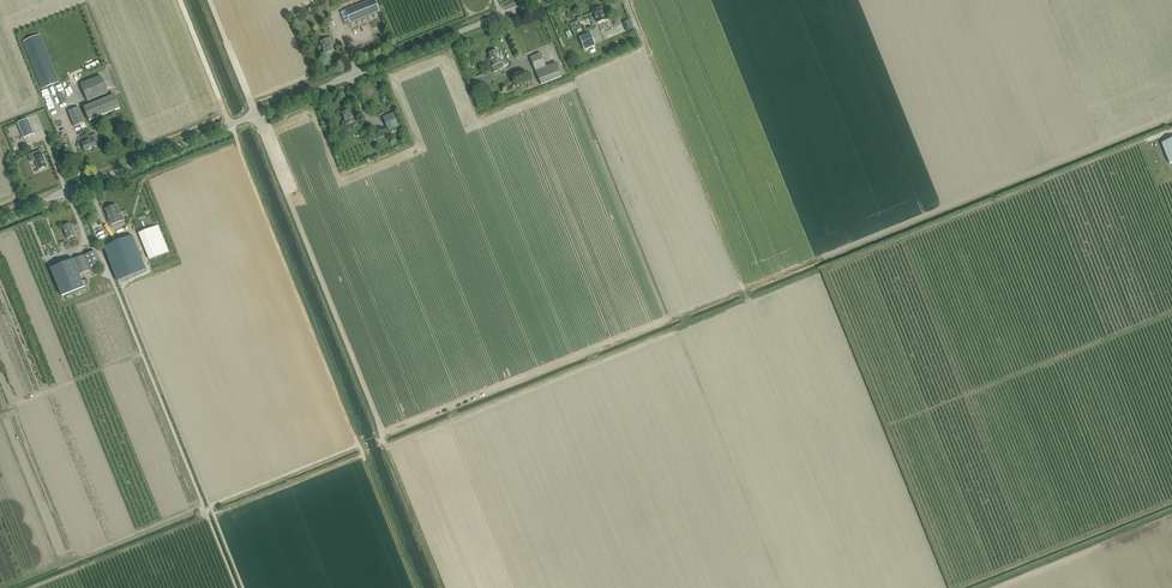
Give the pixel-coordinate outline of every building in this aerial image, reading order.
[(350,23),(380,12),(375,0),(371,0),(345,10),(350,23)] [(597,23),(608,19),(606,14),(603,15),(600,7),(592,10),(597,23)] [(584,50),(595,45),(590,32),(579,37),(584,50)] [(39,35),(23,41),(42,89),(58,83),(39,35)] [(330,43),(333,42),(331,37),(320,42),(325,54),(333,51),(330,43)] [(490,61),(492,61),(494,66),(497,64),(498,68),(503,66),(501,63),(501,62),(496,50),(489,53),(490,57),(489,58),(490,61)] [(556,62),(546,66),(540,53),(530,58),(541,85),(561,76),(556,62)] [(101,76),(80,84),(87,101),(107,93),(101,76)] [(115,96),(84,108),(89,121),(120,109),(115,96)] [(46,107),(52,105),(50,98),(44,100),(46,107)] [(74,127),(85,123),(79,108),(68,112),(74,127)] [(357,124),(354,122),(349,110),(342,113),(346,125),(345,125),(342,125),(342,132),(346,132),(348,132),(351,131),(353,130),(356,129),(355,127),(358,124),(357,124)] [(388,130),(399,126),(393,113),(383,117),(388,130)] [(28,119),(18,123),(17,123),(23,138),(34,134),(28,119)] [(96,143),(99,142),(95,134),(87,137),(89,141),(81,144),(84,151),(97,146),(96,143)] [(1162,143),(1170,163),(1171,162),(1171,139),(1162,143)] [(39,170),(47,167),(42,154),(34,157),(39,170)] [(116,205),(105,209),(111,225),(123,220),(122,217),(121,217),(116,205)] [(72,241),(76,239),(75,236),(70,224),(62,227),(67,239),(70,238),(72,241)] [(158,225),(139,233),(150,260),(169,252),(158,225)] [(132,236),(104,248),(118,282),(146,270),(132,236)] [(90,271),(100,266),(94,251),(84,256),(73,260),(51,269),(62,296),(88,285),(86,280),(82,281),(79,275),(90,271)]
